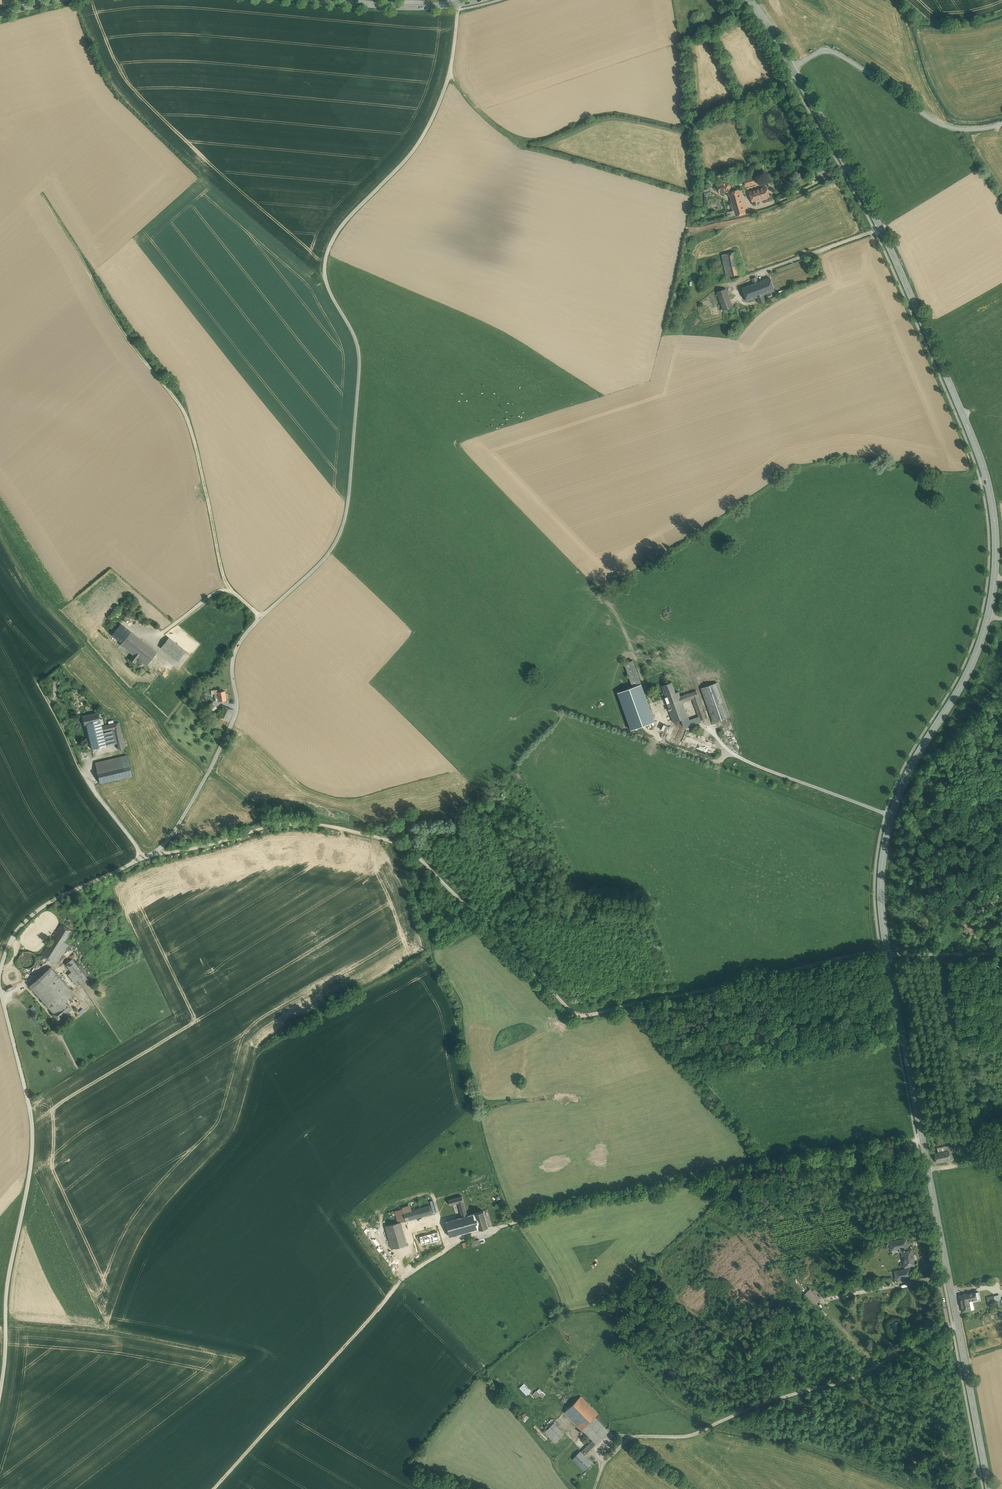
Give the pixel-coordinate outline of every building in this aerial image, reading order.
[(757,175),(743,179),(746,187),(756,184),(756,185),(760,184),(757,175)] [(727,184),(718,187),(720,193),(729,190),(729,189),(727,184)] [(767,187),(749,192),(753,203),(770,198),(767,187)] [(738,190),(729,192),(735,210),(736,215),(742,213),(743,215),(745,214),(738,190)] [(735,252),(721,255),(727,280),(741,277),(735,252)] [(753,284),(742,288),(747,301),(757,297),(759,303),(765,301),(763,295),(761,296),(756,283),(754,278),(752,279),(753,284)] [(770,278),(756,283),(761,296),(763,295),(775,291),(770,278)] [(727,292),(718,296),(722,307),(732,303),(727,292)] [(138,604),(132,609),(135,612),(141,607),(138,604)] [(130,632),(121,624),(112,635),(122,642),(130,632)] [(156,653),(130,632),(122,642),(121,644),(133,654),(129,659),(135,663),(138,658),(145,663),(147,665),(156,653)] [(186,651),(169,637),(161,647),(178,661),(186,651)] [(135,663),(132,667),(138,672),(145,663),(138,658),(135,663)] [(641,684),(633,661),(624,663),(633,687),(641,684)] [(672,682),(663,685),(667,696),(664,697),(667,704),(681,699),(680,697),(678,692),(676,693),(672,682)] [(717,683),(702,689),(714,722),(729,717),(717,683)] [(642,688),(633,691),(636,699),(639,698),(640,701),(646,699),(642,688)] [(224,691),(218,692),(218,689),(214,690),(215,694),(216,701),(218,701),(226,700),(224,691)] [(706,718),(696,691),(680,697),(681,699),(682,702),(693,698),(698,712),(697,713),(700,721),(706,718)] [(646,699),(640,701),(639,701),(645,720),(653,717),(646,699)] [(681,699),(667,704),(673,722),(687,717),(682,702),(681,699)] [(234,710),(222,705),(217,717),(228,722),(234,710)] [(98,712),(82,716),(85,726),(86,725),(87,730),(102,726),(98,712)] [(653,717),(645,720),(651,736),(658,733),(653,717)] [(72,718),(65,723),(68,726),(74,721),(72,718)] [(102,726),(87,730),(92,749),(106,746),(103,732),(114,730),(117,743),(118,749),(125,748),(119,722),(102,726)] [(687,731),(677,726),(675,730),(669,727),(668,728),(666,733),(665,734),(682,742),(687,731)] [(103,732),(106,746),(117,743),(114,730),(103,732)] [(127,755),(95,763),(100,783),(132,775),(127,755)] [(61,924),(36,963),(42,966),(47,958),(56,965),(69,945),(66,943),(73,932),(61,924)] [(35,963),(35,960),(35,957),(33,954),(30,952),(27,952),(23,952),(21,954),(19,957),(18,960),(19,963),(21,966),(24,968),(27,969),(30,968),(33,966),(35,963)] [(87,978),(72,959),(65,964),(71,972),(68,974),(74,982),(77,979),(81,984),(87,978)] [(51,967),(29,986),(48,1005),(68,988),(51,967)] [(68,988),(48,1005),(53,1011),(66,1000),(73,993),(68,988)] [(53,1011),(52,1012),(59,1020),(72,1008),(66,1000),(53,1011)] [(948,1147),(937,1149),(938,1152),(935,1153),(936,1162),(950,1160),(949,1151),(949,1150),(948,1147)] [(467,1215),(462,1196),(449,1200),(450,1205),(458,1203),(460,1208),(462,1217),(467,1215)] [(430,1205),(417,1209),(419,1217),(432,1213),(430,1205)] [(460,1208),(444,1212),(446,1221),(462,1217),(460,1208)] [(417,1209),(404,1213),(406,1220),(406,1221),(409,1220),(419,1217),(417,1209)] [(484,1211),(475,1213),(479,1228),(480,1229),(488,1227),(484,1211)] [(446,1221),(450,1237),(479,1228),(475,1213),(467,1215),(462,1217),(446,1221)] [(409,1220),(406,1221),(406,1220),(401,1222),(407,1245),(415,1242),(409,1220)] [(401,1222),(386,1226),(392,1249),(407,1245),(401,1222)] [(438,1232),(420,1237),(422,1244),(440,1239),(438,1232)] [(912,1249),(908,1249),(907,1246),(906,1239),(890,1242),(891,1245),(892,1249),(901,1247),(903,1247),(904,1250),(902,1251),(905,1267),(915,1265),(912,1249)] [(909,1269),(895,1271),(897,1278),(910,1276),(909,1269)] [(799,1292),(804,1289),(797,1278),(792,1281),(799,1292)] [(813,1291),(805,1293),(812,1300),(820,1299),(813,1291)] [(975,1292),(964,1294),(964,1293),(963,1293),(963,1294),(959,1295),(962,1312),(974,1309),(972,1300),(976,1299),(975,1292)] [(986,1296),(987,1302),(996,1301),(997,1306),(1001,1305),(1001,1298),(1000,1294),(986,1296)] [(898,1321),(890,1323),(892,1331),(899,1330),(898,1321)] [(531,1391),(524,1384),(520,1388),(527,1395),(531,1391)] [(539,1388),(532,1394),(536,1398),(543,1391),(539,1388)] [(595,1417),(578,1399),(565,1412),(582,1430),(595,1417)] [(609,1431),(595,1417),(582,1430),(592,1440),(596,1444),(609,1431)] [(564,1433),(554,1423),(544,1432),(555,1443),(564,1433)] [(592,1440),(581,1452),(584,1455),(596,1444),(592,1440)] [(581,1452),(580,1451),(573,1459),(584,1470),(591,1463),(584,1455),(581,1452)]
